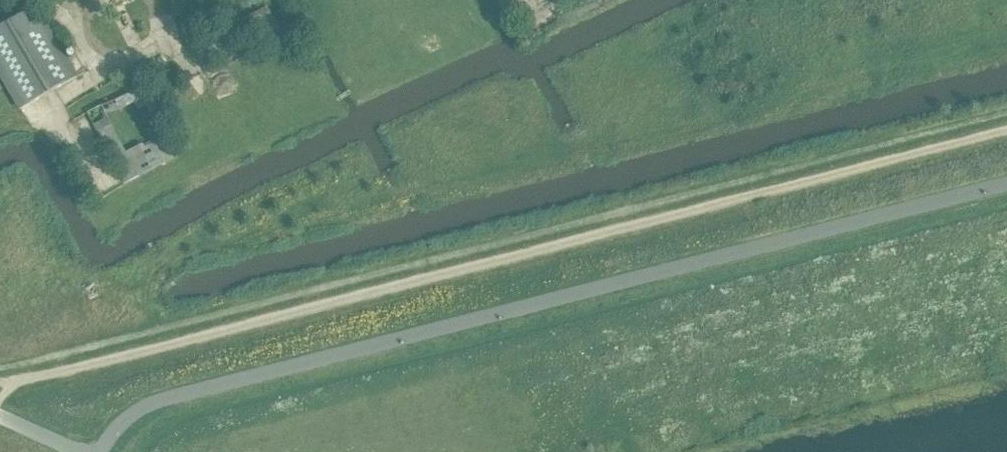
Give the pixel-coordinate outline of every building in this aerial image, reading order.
[(0,28),(0,76),(20,110),(78,76),(37,6),(0,28)] [(128,92),(88,114),(125,183),(182,154),(166,124),(149,133),(154,143),(145,148),(143,144),(126,153),(106,115),(134,100),(143,117),(151,113),(153,117),(160,113),(152,97),(144,83),(128,91),(128,92)]
